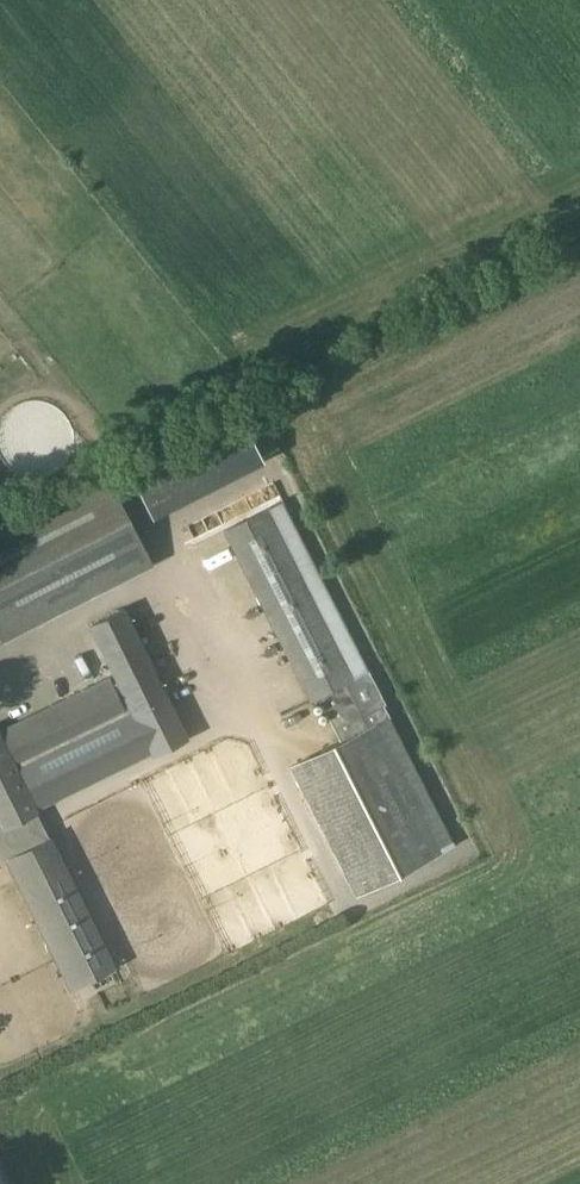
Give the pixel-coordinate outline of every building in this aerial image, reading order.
[(263,460),(234,403),(124,459),(152,517),(263,460)] [(150,565),(103,471),(0,523),(0,634),(2,639),(150,565)] [(148,525),(154,537),(269,483),(264,472),(148,525)] [(356,896),(454,845),(282,500),(223,530),(309,701),(319,696),(340,741),(290,766),(356,896)] [(225,560),(205,570),(210,581),(231,572),(225,560)] [(198,601),(217,591),(211,581),(193,591),(198,601)] [(133,715),(169,698),(124,607),(87,624),(133,715)] [(128,715),(109,676),(0,728),(0,854),(3,859),(5,858),(69,989),(115,967),(36,811),(16,770),(128,715)]
